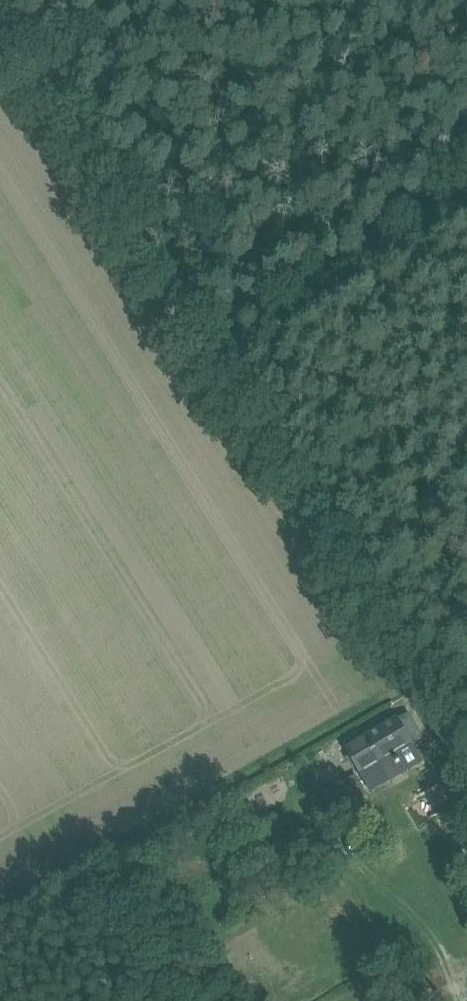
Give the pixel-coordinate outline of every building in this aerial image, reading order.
[(353,748),(352,748),(366,771),(381,762),(386,771),(403,763),(408,772),(425,762),(414,742),(421,738),(410,719),(400,725),(398,722),(353,748)] [(358,776),(316,798),(328,820),(369,797),(358,776)] [(182,944),(177,936),(167,942),(172,950),(182,944)]
